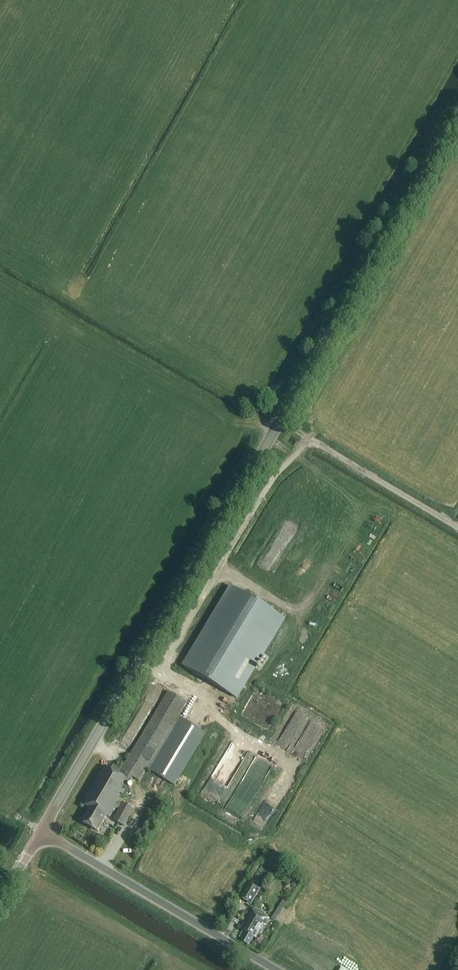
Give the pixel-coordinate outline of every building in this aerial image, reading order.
[(236,698),(284,619),(231,587),(184,666),(236,698)] [(114,765),(111,770),(104,766),(82,804),(89,809),(82,822),(98,832),(107,816),(109,817),(130,781),(131,781),(133,777),(140,781),(147,769),(174,785),(205,733),(178,717),(186,703),(168,692),(121,770),(114,765)] [(135,809),(123,802),(113,820),(125,826),(135,809)] [(93,841),(97,835),(92,831),(87,836),(93,841)] [(261,888),(250,882),(240,899),(251,905),(261,888)] [(265,925),(269,918),(252,908),(240,929),(243,930),(240,936),(242,938),(240,940),(248,945),(253,937),(255,938),(263,924),(265,925)]
